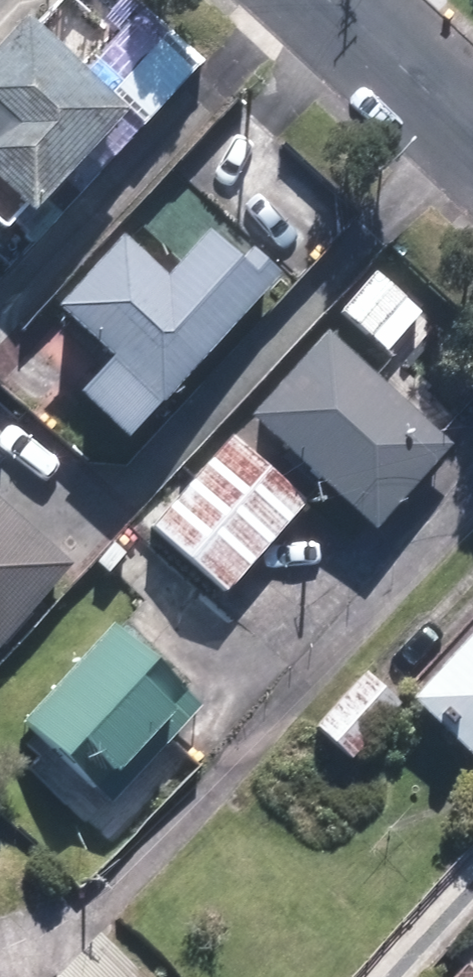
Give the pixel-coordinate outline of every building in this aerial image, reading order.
[(48,207),(140,110),(41,16),(0,59),(0,116),(8,124),(0,132),(0,162),(48,207)] [(81,390),(130,436),(284,274),(255,246),(242,260),(210,230),(170,272),(129,233),(61,305),(114,355),(81,390)] [(262,415),(385,528),(461,445),(338,332),(262,415)] [(35,413),(66,440),(92,409),(60,383),(35,413)] [(7,446),(63,496),(90,465),(34,416),(7,446)] [(151,530),(223,593),(301,507),(230,443),(151,530)] [(67,570),(0,511),(0,645),(67,570)] [(18,729),(99,804),(113,788),(120,794),(198,711),(111,630),(18,729)] [(472,746),(472,641),(421,700),(472,746)] [(325,724),(357,754),(407,702),(374,670),(325,724)] [(107,932),(64,976),(155,976),(107,932)]
